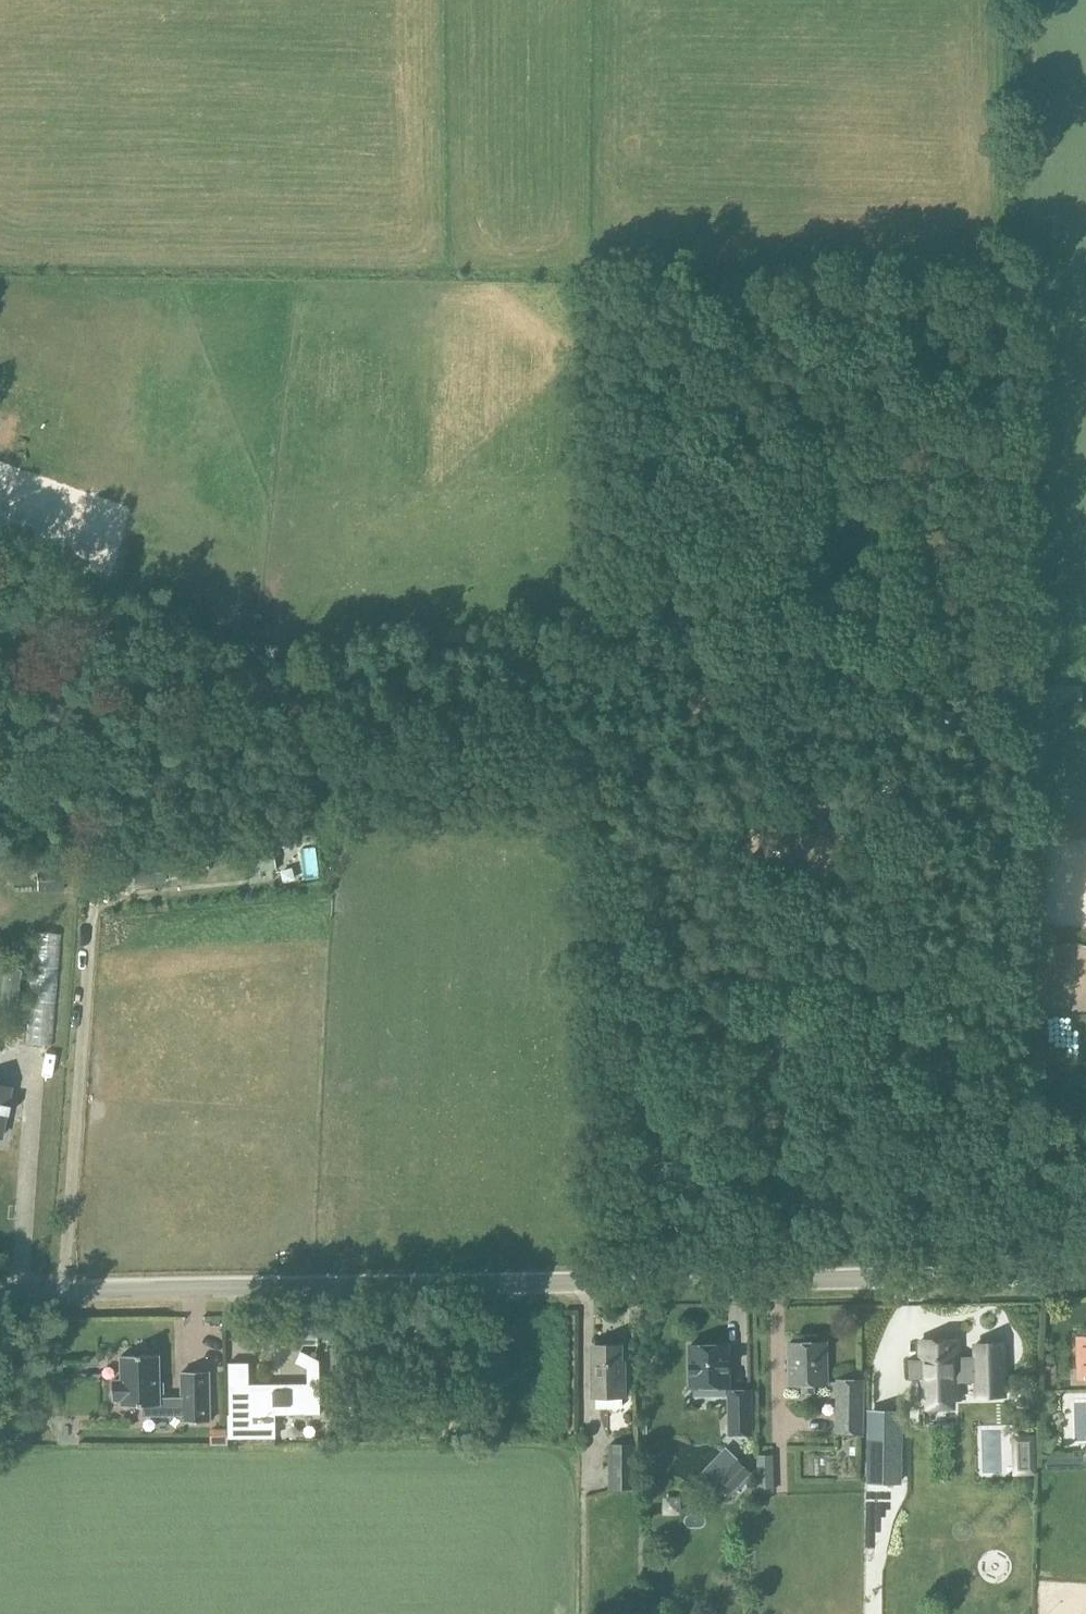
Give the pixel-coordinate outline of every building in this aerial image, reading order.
[(252,869),(277,867),(274,834),(249,836),(252,869)] [(164,856),(133,858),(135,883),(166,881),(164,856)] [(1085,1377),(1085,1337),(1078,1337),(1079,1377),(1085,1377)] [(959,1381),(958,1340),(921,1341),(921,1351),(917,1352),(918,1369),(921,1369),(922,1382),(959,1381)] [(815,1384),(828,1384),(827,1343),(789,1343),(790,1385),(802,1384),(815,1384)] [(729,1386),(729,1377),(728,1345),(690,1345),(692,1387),(729,1386)] [(623,1363),(620,1362),(620,1346),(594,1347),(594,1378),(594,1395),(623,1395),(623,1377),(623,1363)] [(272,1423),(271,1414),(322,1413),(321,1359),(302,1351),(295,1364),(304,1368),(304,1383),(277,1383),(277,1389),(245,1390),(245,1424),(272,1423)] [(164,1384),(160,1384),(159,1354),(121,1354),(121,1379),(113,1379),(113,1400),(122,1400),(122,1406),(144,1405),(144,1415),(182,1415),(182,1421),(210,1421),(209,1370),(181,1371),(182,1396),(163,1397),(163,1393),(165,1393),(164,1384)] [(864,1401),(864,1390),(864,1380),(838,1380),(837,1432),(841,1432),(864,1433),(864,1401)] [(726,1388),(727,1396),(728,1435),(754,1435),(753,1388),(729,1388),(726,1388)] [(929,1399),(928,1436),(957,1436),(958,1399),(929,1399)] [(1015,1473),(1035,1472),(1035,1466),(1034,1437),(1014,1437),(1015,1466),(1015,1473)] [(901,1467),(902,1439),(869,1439),(868,1467),(868,1483),(901,1483),(901,1467)] [(637,1443),(610,1443),(610,1489),(637,1489),(637,1443)] [(751,1472),(738,1460),(713,1485),(726,1497),(751,1472)] [(759,1473),(759,1491),(774,1491),(773,1473),(759,1473)]
